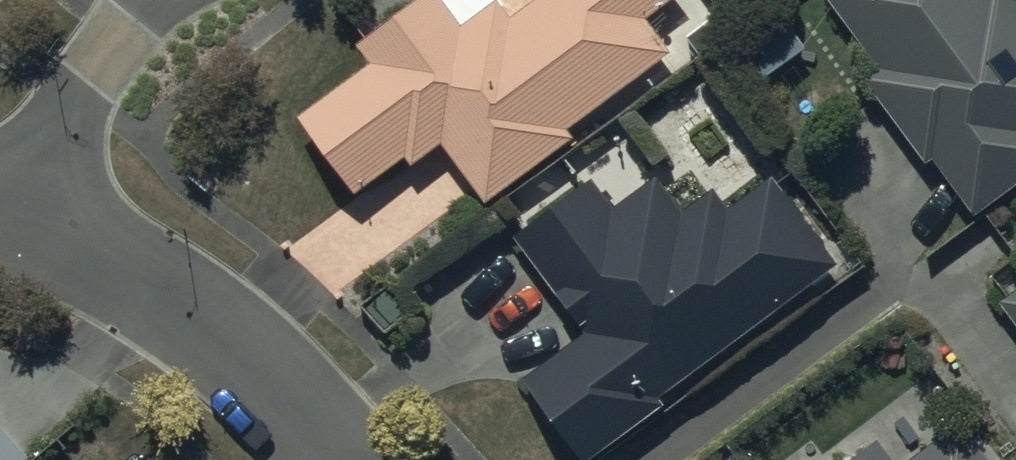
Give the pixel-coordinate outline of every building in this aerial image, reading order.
[(356,41),(371,63),(299,115),(353,191),(406,153),(412,162),(439,143),(482,202),(571,138),(563,127),(670,50),(644,14),(663,0),(530,0),(507,17),(496,2),(462,27),(443,0),(413,0),(356,41)] [(725,9),(737,0),(719,0),(725,9)] [(879,67),(864,78),(927,162),(932,158),(973,213),(1015,180),(1015,5),(1012,0),(829,0),(879,67)] [(785,20),(738,53),(757,80),(804,47),(785,20)] [(515,232),(587,331),(524,377),(584,459),(588,459),(663,406),(655,395),(833,263),(771,177),(730,207),(716,187),(681,212),(655,176),(611,207),(590,178),(515,232)] [(998,302),(1015,326),(1015,288),(998,302)] [(29,457),(0,421),(0,459),(26,459),(29,457)] [(974,423),(965,429),(961,424),(909,459),(1000,459),(974,423)] [(847,459),(895,459),(879,438),(847,459)]
